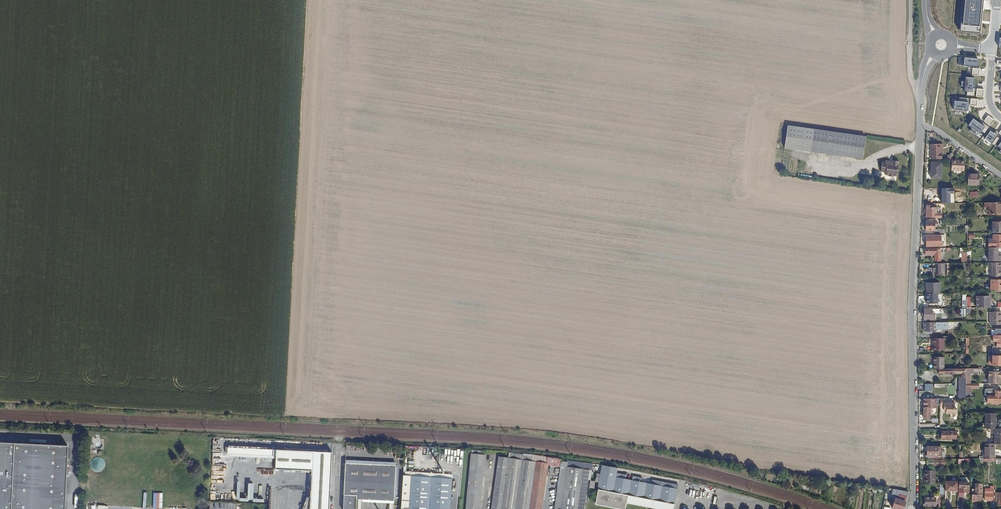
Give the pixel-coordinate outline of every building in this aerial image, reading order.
[(963,30),(982,32),(985,0),(966,0),(963,30)] [(964,58),(963,65),(978,67),(978,59),(964,58)] [(974,96),(975,88),(973,88),(974,78),(965,77),(965,81),(962,81),(961,87),(965,87),(964,92),(967,92),(967,96),(974,96)] [(967,110),(969,98),(959,97),(959,101),(954,101),(953,109),(967,110)] [(995,122),(989,117),(985,123),(991,128),(995,122)] [(970,133),(975,136),(977,133),(981,135),(982,133),(986,135),(990,129),(983,125),(982,126),(974,120),(969,127),(972,130),(970,133)] [(785,148),(863,159),(866,136),(788,125),(785,148)] [(991,133),(986,140),(996,147),(1000,140),(998,137),(995,134),(994,135),(991,133)] [(941,154),(942,154),(942,144),(931,144),(930,159),(941,159),(941,154)] [(893,176),(897,176),(899,160),(892,160),(892,162),(890,162),(890,160),(885,160),(885,162),(882,161),(881,171),(886,172),(886,175),(888,175),(888,176),(893,177),(893,176)] [(951,170),(964,171),(965,161),(952,160),(951,170)] [(930,178),(941,178),(942,163),(931,162),(930,178)] [(968,184),(979,184),(979,174),(968,174),(968,184)] [(954,203),(954,188),(942,188),(942,203),(954,203)] [(1000,215),(1000,202),(984,203),(984,207),(988,207),(988,215),(1000,215)] [(941,212),(936,212),(936,205),(936,203),(927,203),(927,205),(926,205),(926,209),(925,209),(925,213),(926,213),(926,218),(941,218),(941,212)] [(945,229),(935,230),(935,224),(938,224),(938,222),(935,222),(935,220),(930,220),(930,221),(926,221),(926,231),(935,231),(935,233),(945,233),(945,229)] [(1000,232),(1000,222),(992,222),(992,232),(1000,232)] [(1000,247),(1000,236),(999,236),(999,234),(993,235),(993,239),(993,242),(988,242),(988,247),(998,247),(1000,247)] [(926,247),(935,247),(941,246),(941,235),(926,235),(926,247)] [(998,256),(998,247),(988,247),(988,261),(1000,261),(1000,256),(998,256)] [(935,261),(941,261),(940,249),(925,249),(925,253),(931,253),(931,255),(935,255),(935,261)] [(1000,276),(1000,268),(1000,262),(990,263),(990,276),(992,276),(1000,276)] [(936,275),(947,275),(947,263),(936,263),(936,275)] [(1000,290),(1000,280),(990,280),(990,290),(1000,290)] [(938,293),(940,293),(940,282),(926,283),(926,294),(927,294),(938,293)] [(927,304),(938,303),(938,293),(927,294),(927,304)] [(976,308),(988,308),(988,300),(990,300),(990,296),(976,296),(976,308)] [(924,320),(934,320),(934,313),(932,313),(932,309),(924,309),(924,320)] [(1000,324),(1000,312),(990,312),(990,324),(1000,324)] [(948,322),(940,322),(924,323),(924,332),(926,332),(926,333),(932,333),(932,332),(935,332),(935,329),(947,329),(948,335),(956,335),(956,327),(948,327),(948,322)] [(995,336),(993,336),(993,342),(996,342),(997,347),(992,347),(992,353),(1000,353),(1000,336),(995,336)] [(933,350),(944,350),(945,338),(933,339),(933,350)] [(1000,365),(1000,355),(989,355),(989,363),(993,363),(993,365),(1000,365)] [(939,369),(944,369),(944,358),(933,358),(933,369),(939,369)] [(965,384),(965,383),(966,368),(948,369),(948,374),(961,374),(961,377),(959,377),(959,384),(965,384)] [(966,368),(965,383),(965,384),(971,384),(972,373),(979,373),(979,368),(966,368)] [(988,384),(1000,384),(1000,372),(988,372),(988,384)] [(966,393),(972,392),(972,389),(979,388),(979,384),(971,384),(965,384),(966,393)] [(1000,402),(1000,391),(990,391),(987,393),(987,402),(994,402),(999,402),(1000,402)] [(926,399),(924,399),(924,406),(925,406),(925,407),(924,407),(924,411),(924,418),(929,418),(929,414),(931,414),(931,408),(936,408),(936,399),(933,399),(926,399)] [(944,403),(944,399),(940,399),(940,406),(944,406),(944,410),(946,410),(946,413),(950,413),(950,414),(956,414),(956,408),(954,408),(954,403),(944,403)] [(985,429),(996,429),(996,413),(985,413),(985,429)] [(69,448),(0,444),(0,508),(66,508),(69,448)] [(991,459),(995,459),(995,444),(984,444),(983,459),(991,459)] [(228,456),(277,459),(277,450),(228,447),(228,456)] [(927,457),(941,456),(941,447),(927,447),(927,457)] [(333,453),(277,450),(277,459),(276,469),(312,471),(311,496),(310,496),(306,506),(310,506),(310,508),(330,508),(333,453)] [(548,464),(533,461),(533,458),(522,456),(523,454),(509,452),(508,458),(498,456),(491,508),(541,508),(548,464)] [(485,455),(471,454),(465,508),(480,508),(485,455)] [(584,507),(587,485),(589,469),(591,470),(592,463),(561,459),(555,508),(584,508),(584,507)] [(395,498),(396,466),(346,463),(344,495),(345,495),(345,497),(344,497),(344,508),(357,508),(357,501),(361,501),(361,503),(394,504),(394,498),(395,498)] [(675,504),(678,484),(651,479),(615,473),(616,468),(602,465),(600,474),(597,474),(596,481),(599,481),(597,489),(598,489),(595,506),(613,508),(625,508),(626,502),(658,508),(662,508),(672,508),(674,507),(675,504)] [(452,474),(410,471),(405,470),(405,475),(404,475),(403,481),(410,482),(409,498),(402,497),(401,508),(450,508),(452,474)] [(924,484),(935,484),(935,470),(924,471),(924,484)] [(964,492),(968,493),(969,483),(966,483),(966,481),(964,480),(964,479),(959,478),(959,497),(963,497),(963,496),(964,496),(964,492)] [(945,490),(957,490),(958,483),(958,481),(945,481),(945,484),(945,488),(945,490)] [(253,500),(254,483),(248,483),(247,494),(242,494),(242,489),(238,489),(237,499),(253,500)] [(978,500),(982,500),(982,489),(982,484),(976,484),(976,488),(971,488),(971,502),(976,502),(976,500),(978,500)] [(995,500),(995,493),(995,489),(994,489),(994,486),(990,486),(990,489),(985,488),(985,500),(995,500)] [(905,499),(908,491),(896,488),(892,488),(889,501),(890,502),(889,503),(892,504),(891,508),(896,508),(900,508),(902,506),(905,499)] [(925,506),(935,506),(935,498),(925,498),(925,506)]
